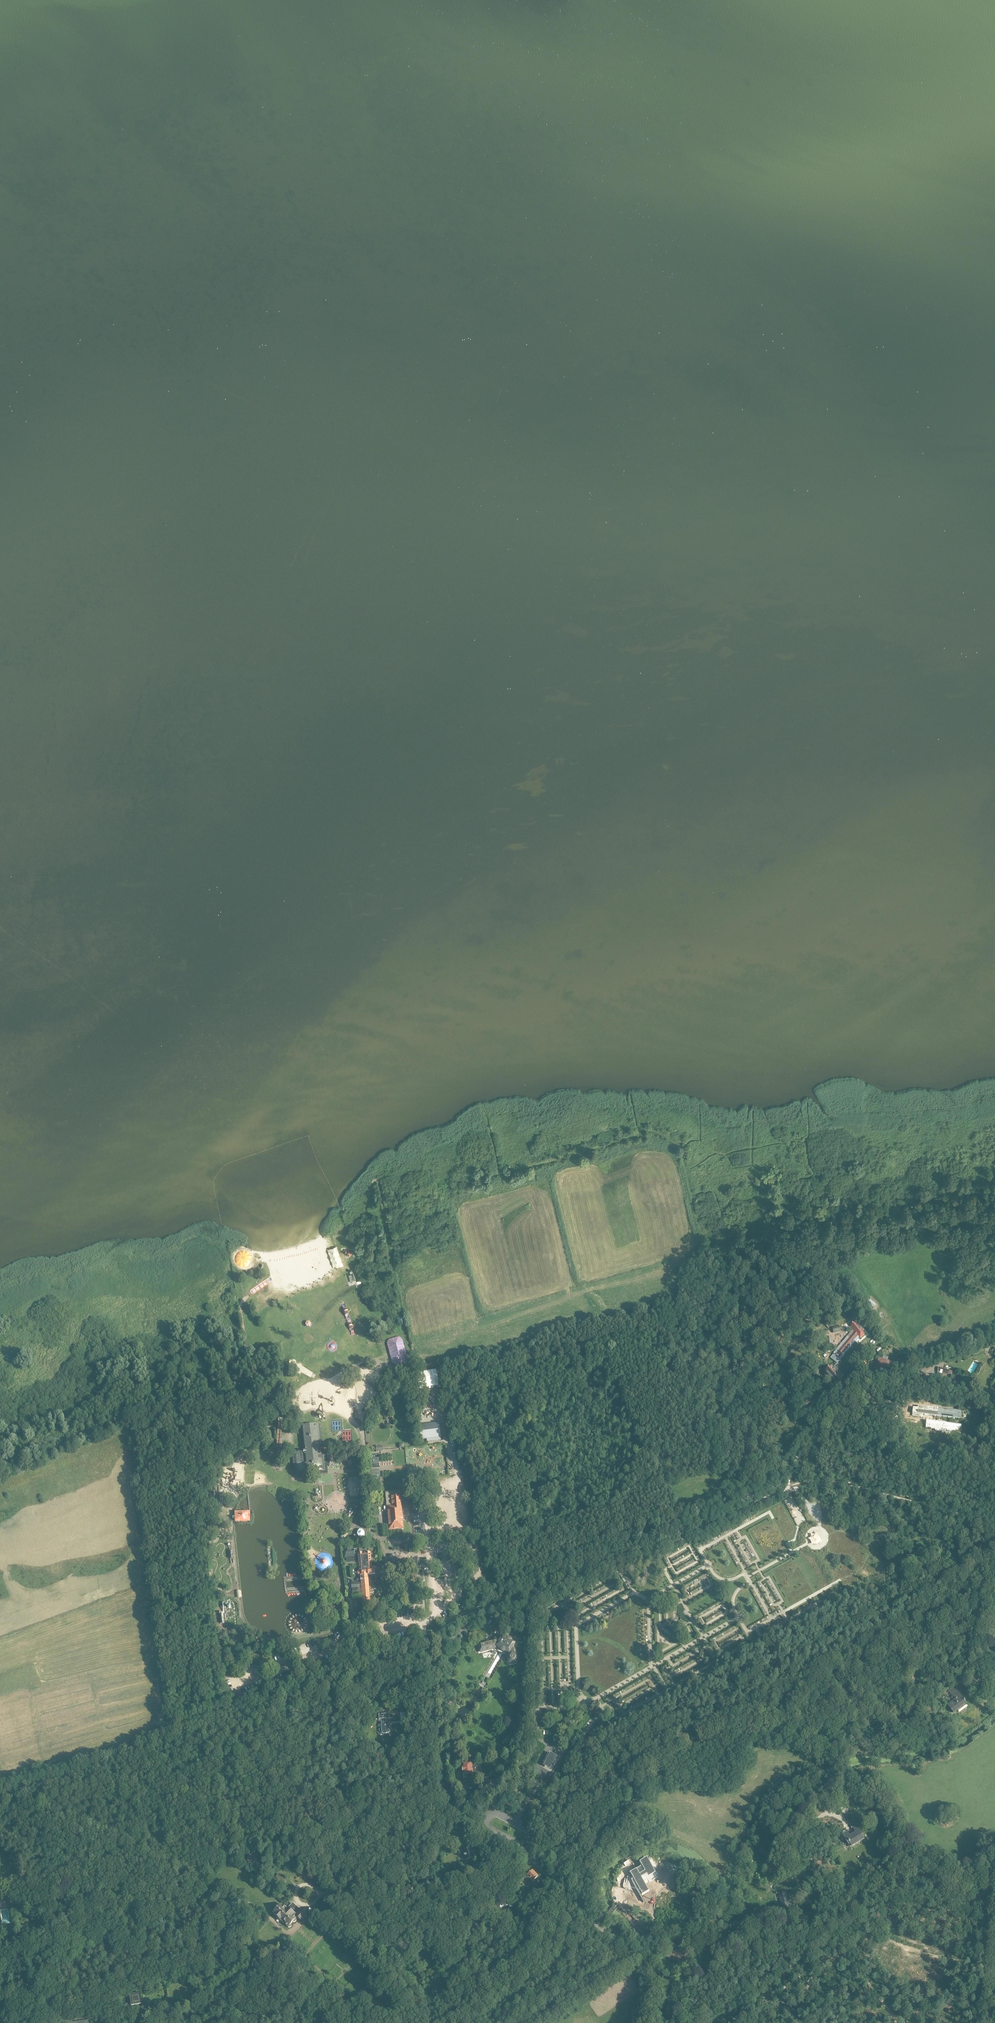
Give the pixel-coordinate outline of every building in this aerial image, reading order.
[(354,1272),(348,1274),(351,1284),(357,1282),(354,1272)] [(853,1333),(835,1355),(839,1358),(841,1356),(842,1357),(844,1355),(843,1354),(857,1336),(858,1336),(860,1338),(865,1335),(863,1331),(857,1323),(853,1321),(849,1324),(850,1327),(854,1332),(853,1333)] [(387,1342),(392,1367),(408,1364),(403,1339),(387,1342)] [(880,1357),(876,1370),(894,1375),(897,1362),(880,1357)] [(834,1364),(832,1366),(825,1373),(837,1387),(838,1386),(840,1389),(841,1389),(844,1386),(844,1385),(842,1383),(844,1381),(844,1380),(845,1379),(843,1377),(842,1378),(836,1371),(837,1370),(834,1367),(835,1366),(834,1364)] [(950,1370),(942,1368),(942,1369),(939,1369),(938,1372),(951,1376),(952,1373),(950,1372),(950,1370)] [(421,1375),(422,1383),(442,1381),(441,1372),(421,1375)] [(420,1390),(443,1388),(443,1381),(419,1383),(420,1390)] [(898,1405),(888,1403),(887,1412),(897,1413),(898,1405)] [(914,1408),(912,1416),(922,1417),(922,1414),(942,1417),(943,1410),(918,1407),(918,1408),(914,1408)] [(943,1410),(942,1417),(963,1419),(966,1419),(967,1413),(963,1413),(963,1412),(961,1412),(943,1410)] [(424,1422),(435,1421),(434,1413),(423,1414),(424,1422)] [(947,1432),(948,1423),(927,1421),(926,1428),(936,1429),(935,1431),(947,1432)] [(439,1423),(419,1425),(420,1439),(438,1438),(440,1437),(439,1423)] [(948,1423),(947,1432),(961,1434),(962,1425),(948,1423)] [(303,1451),(294,1452),(297,1474),(325,1471),(323,1455),(321,1455),(318,1424),(301,1426),(301,1431),(303,1451)] [(376,1458),(368,1459),(369,1467),(369,1468),(369,1469),(369,1471),(369,1472),(369,1479),(380,1478),(380,1477),(380,1471),(379,1471),(379,1469),(379,1466),(379,1458),(376,1458)] [(386,1506),(389,1530),(403,1529),(403,1519),(403,1515),(402,1515),(401,1495),(390,1496),(391,1505),(386,1506)] [(233,1512),(234,1522),(249,1522),(249,1512),(233,1512)] [(346,1516),(349,1520),(354,1517),(351,1512),(346,1516)] [(347,1530),(339,1538),(341,1539),(342,1540),(349,1532),(348,1531),(347,1530)] [(365,1534),(365,1532),(364,1531),(363,1530),(361,1530),(359,1530),(358,1531),(357,1532),(356,1534),(357,1535),(358,1537),(359,1538),(360,1538),(362,1538),(364,1537),(365,1536),(365,1534)] [(346,1557),(371,1555),(370,1552),(368,1553),(368,1549),(368,1548),(354,1549),(346,1550),(346,1557)] [(396,1555),(389,1558),(390,1559),(391,1562),(394,1563),(398,1561),(398,1559),(399,1558),(397,1554),(396,1555)] [(371,1555),(346,1557),(347,1563),(343,1563),(344,1565),(344,1567),(358,1565),(359,1570),(361,1570),(362,1575),(368,1575),(375,1574),(374,1566),(372,1566),(371,1555)] [(368,1575),(362,1575),(360,1575),(361,1582),(352,1582),(353,1596),(362,1595),(363,1608),(371,1607),(368,1575)] [(481,1642),(478,1643),(481,1651),(497,1647),(500,1648),(484,1675),(490,1678),(503,1655),(504,1653),(505,1651),(508,1653),(508,1654),(509,1655),(508,1656),(509,1656),(508,1658),(508,1659),(509,1660),(510,1661),(512,1662),(513,1662),(515,1661),(516,1660),(516,1659),(516,1657),(517,1657),(514,1647),(513,1646),(515,1644),(510,1641),(511,1641),(506,1638),(506,1639),(502,1636),(500,1639),(499,1638),(492,1641),(492,1640),(487,1641),(487,1640),(481,1642)] [(954,1713),(966,1704),(954,1687),(949,1691),(956,1700),(948,1705),(954,1713)] [(389,1714),(379,1714),(379,1719),(383,1719),(383,1722),(382,1722),(382,1720),(379,1721),(380,1726),(380,1727),(381,1728),(382,1731),(380,1733),(381,1735),(383,1735),(384,1734),(387,1733),(389,1734),(391,1734),(391,1732),(389,1731),(389,1728),(390,1726),(390,1724),(389,1724),(389,1722),(386,1722),(386,1719),(389,1718),(389,1714)] [(551,1768),(557,1757),(550,1753),(544,1764),(551,1768)] [(471,1761),(465,1762),(465,1764),(462,1765),(462,1775),(463,1775),(463,1778),(467,1777),(467,1775),(473,1774),(475,1774),(475,1768),(476,1768),(475,1764),(473,1764),(473,1761),(471,1762),(471,1761)] [(493,1781),(485,1781),(485,1785),(478,1789),(485,1794),(493,1784),(493,1781)] [(852,1846),(865,1839),(857,1825),(858,1824),(855,1820),(849,1824),(852,1828),(853,1827),(856,1833),(850,1836),(847,1830),(842,1833),(849,1845),(850,1844),(852,1846)] [(465,1860),(474,1857),(471,1848),(460,1851),(461,1853),(463,1853),(465,1860)] [(761,1848),(758,1851),(766,1858),(769,1854),(761,1848)] [(258,1855),(253,1853),(247,1861),(249,1864),(250,1863),(254,1866),(255,1865),(257,1866),(260,1864),(256,1859),(258,1855)] [(635,1878),(631,1880),(640,1896),(647,1891),(639,1878),(652,1871),(648,1865),(649,1864),(646,1858),(639,1862),(641,1864),(641,1866),(636,1868),(631,1871),(632,1873),(635,1878)] [(532,1882),(538,1876),(532,1870),(526,1876),(532,1882)] [(283,1887),(287,1879),(277,1874),(273,1882),(283,1887)] [(788,1890),(779,1893),(783,1912),(793,1910),(788,1890)] [(278,1908),(273,1913),(276,1916),(276,1917),(277,1919),(279,1919),(288,1927),(290,1927),(292,1926),(292,1924),(291,1923),(293,1922),(295,1922),(297,1920),(296,1919),(296,1918),(297,1917),(301,1920),(304,1917),(306,1917),(307,1916),(307,1914),(307,1913),(302,1909),(296,1915),(295,1913),(299,1908),(292,1903),(286,1909),(281,1904),(280,1905),(279,1905),(277,1907),(278,1908)] [(510,1922),(506,1923),(507,1927),(525,1921),(523,1917),(521,1917),(520,1915),(519,1916),(509,1919),(510,1922)] [(478,1928),(482,1922),(477,1918),(473,1924),(478,1928)] [(147,2007),(147,2002),(142,2003),(140,1993),(129,1994),(130,2003),(123,2005),(124,2011),(147,2007)]
